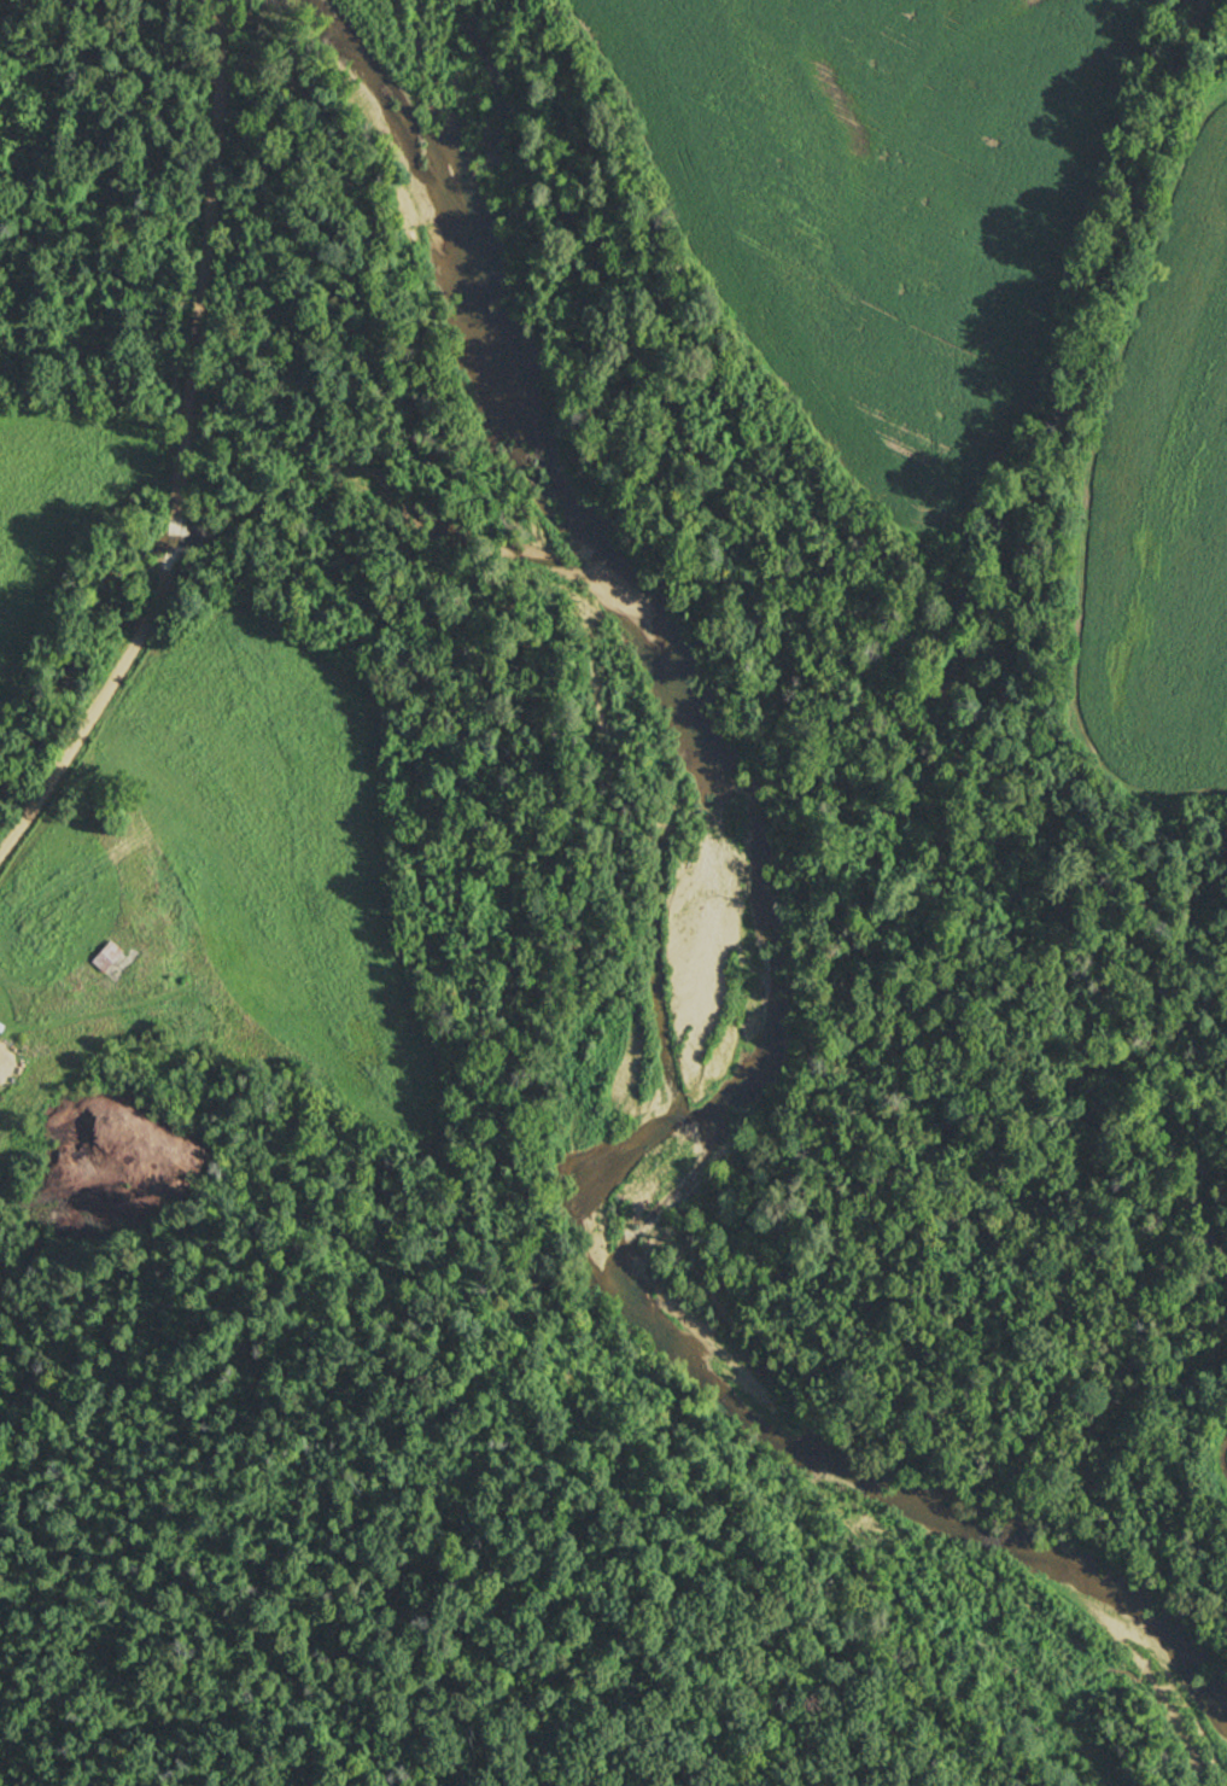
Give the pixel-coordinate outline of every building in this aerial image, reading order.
[(115,982),(135,960),(113,940),(93,962),(115,982)]
